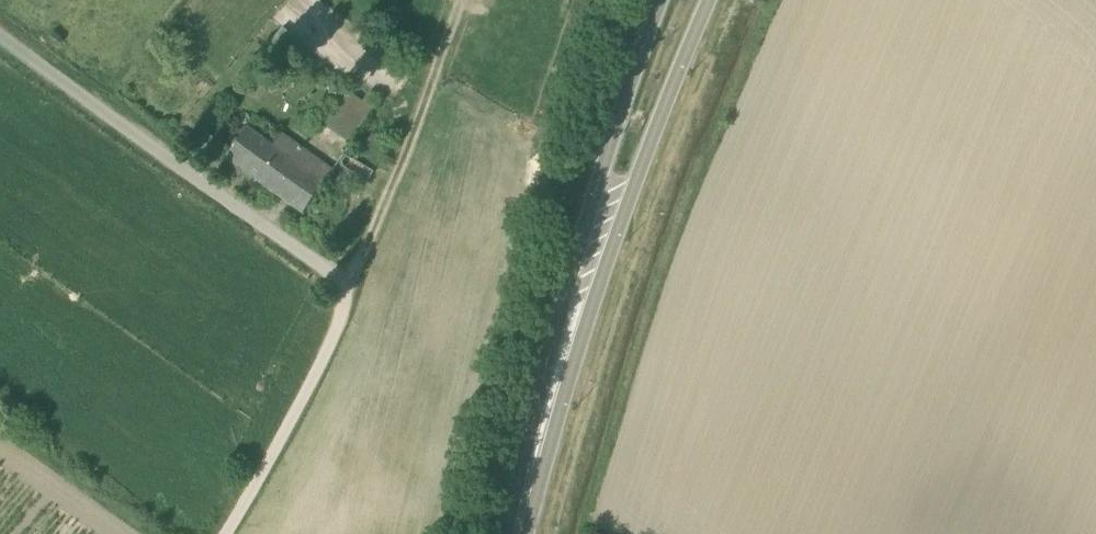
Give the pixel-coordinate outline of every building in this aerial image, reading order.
[(295,59),(305,47),(281,28),(272,39),(295,59)] [(341,92),(338,81),(327,84),(329,94),(341,92)] [(349,142),(372,109),(362,102),(345,91),(331,111),(324,121),(322,124),(349,142)] [(362,102),(372,109),(379,98),(369,92),(362,102)] [(324,121),(331,111),(321,104),(314,114),(324,121)] [(303,214),(333,171),(282,134),(273,146),(247,128),(226,158),(303,214)]
